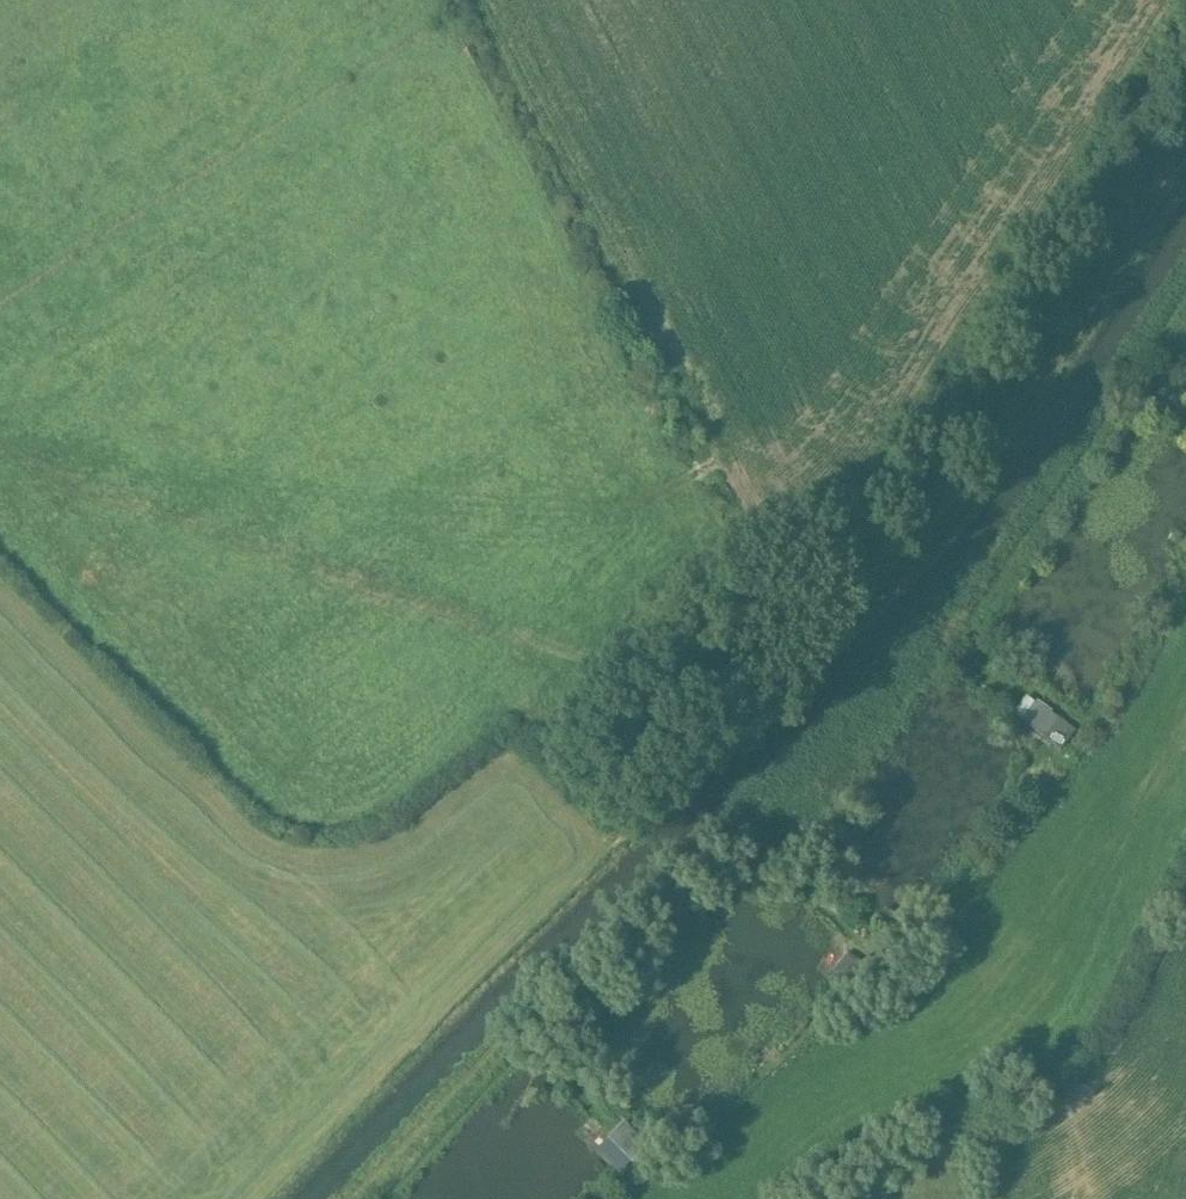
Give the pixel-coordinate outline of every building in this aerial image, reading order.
[(1082,732),(1041,700),(1021,724),(1061,757),(1082,732)] [(834,974),(858,987),(870,965),(846,951),(834,974)] [(625,1129),(605,1150),(631,1174),(650,1153),(625,1129)]
